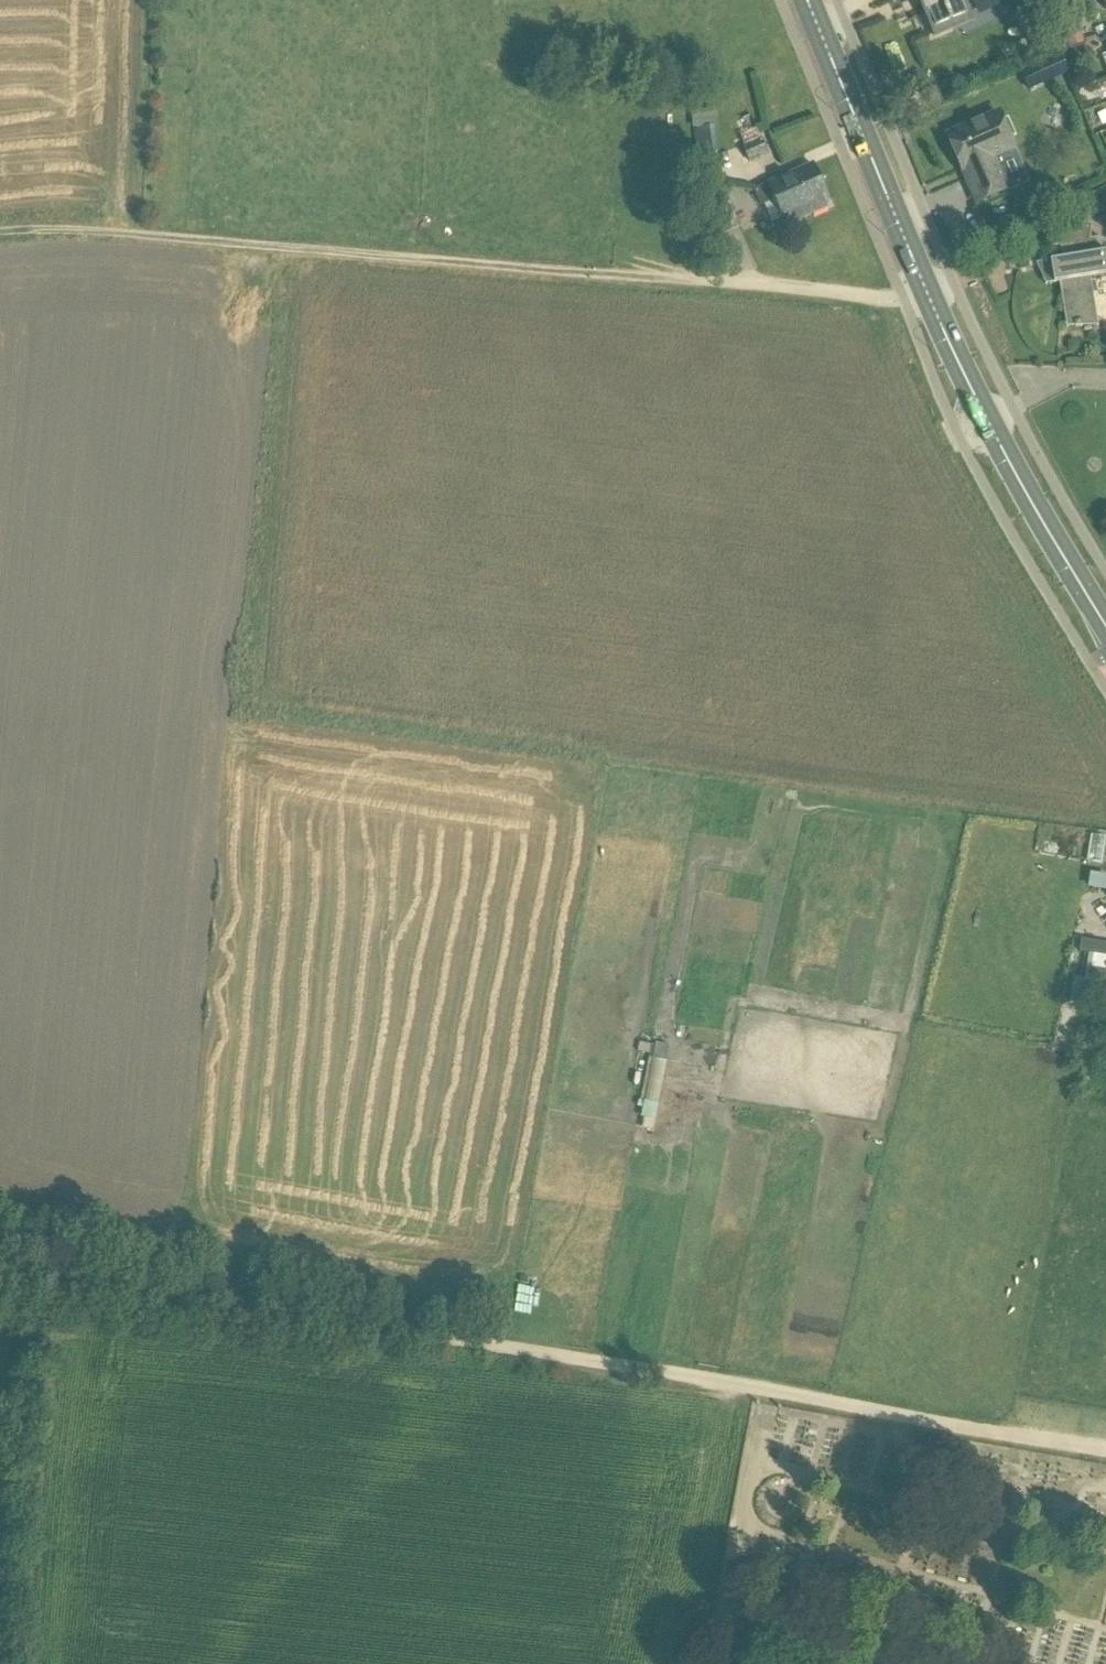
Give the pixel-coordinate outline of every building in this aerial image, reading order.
[(935,36),(973,20),(964,0),(920,0),(935,36)] [(1082,43),(1072,15),(1056,20),(1066,49),(1082,43)] [(1016,75),(1024,94),(1064,76),(1056,57),(1016,75)] [(999,113),(948,135),(964,170),(966,169),(969,175),(967,177),(976,198),(1006,185),(996,164),(994,165),(991,158),(1014,148),(999,113)] [(700,156),(718,154),(714,127),(696,130),(700,156)] [(743,148),(750,162),(768,153),(762,139),(743,148)] [(785,221),(786,221),(810,209),(813,215),(827,208),(825,203),(829,200),(813,164),(754,191),(761,206),(775,200),(785,221)] [(1051,261),(1041,263),(1050,283),(1060,282),(1067,327),(1099,326),(1091,277),(1105,274),(1105,252),(1102,252),(1100,238),(1091,239),(1092,224),(1088,223),(1083,223),(1079,222),(1074,222),(1069,223),(1065,224),(1060,225),(1056,226),(1051,228),(1047,230),(1043,232),(1050,247),(1060,245),(1063,259),(1051,261)] [(672,1085),(674,1031),(657,1031),(655,1085),(672,1085)]
